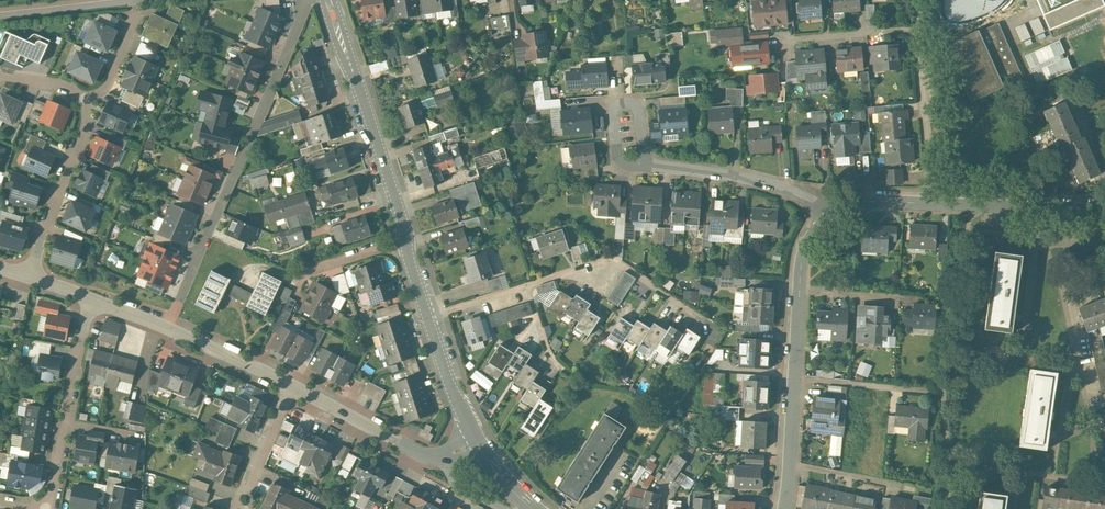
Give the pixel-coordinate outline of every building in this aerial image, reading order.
[(265,5),(274,9),(272,14),(279,17),(282,11),(281,10),(279,0),(264,0),(265,5)] [(365,19),(385,16),(385,15),(384,9),(383,0),(362,0),(365,19)] [(397,6),(391,8),(393,22),(400,21),(400,19),(417,16),(415,0),(396,0),(397,6)] [(422,3),(432,2),(434,12),(450,10),(451,10),(450,0),(421,0),(422,3)] [(451,10),(450,10),(452,19),(459,18),(457,0),(450,0),(451,10)] [(690,11),(704,9),(703,0),(689,0),(690,11)] [(769,1),(771,25),(780,24),(779,21),(787,20),(785,6),(785,0),(779,0),(769,1)] [(800,21),(811,20),(811,17),(821,16),(822,19),(823,19),(821,0),(798,0),(800,21)] [(834,8),(843,7),(843,12),(860,11),(859,0),(833,0),(834,8)] [(1043,15),(1049,13),(1043,0),(1036,0),(1043,15)] [(1049,13),(1043,15),(1049,31),(1104,6),(1102,0),(1043,0),(1049,13)] [(769,1),(756,2),(756,9),(753,9),(755,27),(771,25),(769,1)] [(875,17),(874,4),(867,4),(867,17),(875,17)] [(184,11),(172,6),(169,13),(180,18),(184,11)] [(391,8),(384,9),(385,15),(385,16),(386,24),(394,23),(393,22),(391,8)] [(272,14),(265,11),(258,14),(254,24),(277,33),(283,19),(279,17),(272,14)] [(180,18),(169,13),(166,20),(177,26),(180,18)] [(108,14),(99,15),(96,22),(107,28),(113,16),(108,14)] [(166,20),(153,15),(144,36),(168,47),(177,26),(166,20)] [(508,15),(490,18),(492,29),(510,26),(508,15)] [(1038,17),(1028,22),(1035,37),(1046,32),(1038,17)] [(96,22),(95,22),(86,42),(108,52),(116,32),(107,28),(96,22)] [(277,33),(254,24),(250,33),(253,34),(250,40),(268,48),(272,40),(274,41),(277,33)] [(1023,78),(998,24),(979,32),(1004,87),(1023,78)] [(1024,24),(1014,29),(1021,43),(1031,39),(1024,24)] [(741,29),(711,32),(712,42),(718,42),(719,48),(732,47),(732,46),(743,45),(741,29)] [(978,31),(946,46),(972,103),(1005,87),(1004,87),(979,32),(978,31)] [(544,32),(527,35),(528,38),(525,39),(527,56),(529,56),(529,57),(532,59),(536,59),(538,56),(538,55),(547,53),(546,48),(547,48),(548,47),(547,41),(546,40),(545,41),(544,32)] [(682,32),(665,34),(665,35),(670,47),(684,45),(682,32)] [(26,40),(11,34),(1,58),(17,65),(19,61),(21,55),(28,58),(40,64),(51,41),(37,34),(35,34),(34,34),(33,35),(28,40),(26,40)] [(325,38),(314,41),(316,47),(326,44),(325,38)] [(1038,85),(1074,69),(1062,39),(1025,55),(1038,85)] [(268,48),(250,40),(247,47),(263,54),(265,55),(268,48)] [(522,40),(514,41),(516,58),(524,56),(522,40)] [(151,46),(141,42),(136,54),(146,58),(151,46)] [(743,45),(732,46),(732,47),(734,64),(749,63),(749,65),(769,63),(768,56),(769,56),(767,44),(746,46),(746,44),(743,45)] [(89,51),(77,45),(72,55),(76,57),(78,53),(87,57),(89,51)] [(898,45),(876,47),(878,63),(883,63),(884,71),(899,70),(898,45)] [(157,49),(151,46),(146,58),(151,61),(157,49)] [(385,49),(388,58),(400,55),(397,46),(385,49)] [(263,54),(248,47),(245,54),(260,61),(263,54)] [(311,48),(302,51),(293,70),(296,78),(300,76),(319,70),(311,48)] [(862,49),(836,51),(838,71),(864,69),(862,49)] [(824,51),(796,54),(796,61),(797,73),(798,73),(819,71),(825,71),(824,51)] [(245,54),(240,52),(237,60),(233,58),(229,66),(233,67),(258,78),(264,63),(260,61),(245,54)] [(670,52),(659,53),(660,63),(661,68),(664,68),(670,67),(670,52)] [(87,57),(78,53),(76,57),(73,65),(70,71),(76,74),(88,79),(94,82),(96,76),(102,63),(87,57)] [(427,54),(409,60),(418,87),(436,81),(427,54)] [(28,58),(21,55),(19,61),(25,64),(28,58)] [(633,55),(622,56),(623,68),(633,67),(633,65),(633,55)] [(622,56),(611,57),(612,71),(623,71),(623,68),(622,56)] [(158,68),(135,58),(131,67),(130,67),(128,70),(152,81),(158,68)] [(374,74),(391,69),(388,60),(371,65),(374,74)] [(796,61),(787,62),(786,79),(790,79),(799,78),(798,73),(797,73),(796,61)] [(607,63),(583,65),(584,89),(609,87),(607,63)] [(660,63),(634,66),(633,65),(633,67),(634,85),(635,85),(635,84),(647,83),(647,84),(648,84),(648,83),(661,82),(661,83),(662,83),(661,68),(664,68),(661,68),(660,63),(659,63),(660,63)] [(258,78),(233,67),(227,83),(231,85),(249,93),(251,94),(258,78)] [(152,81),(128,70),(126,74),(128,74),(123,85),(128,88),(145,96),(152,81)] [(319,70),(300,76),(310,107),(312,112),(318,110),(317,105),(328,101),(319,70)] [(581,70),(565,71),(566,89),(582,88),(581,70)] [(819,74),(815,74),(815,76),(813,76),(814,89),(826,88),(825,79),(823,79),(823,76),(826,76),(825,71),(819,71),(819,74)] [(869,72),(860,72),(862,92),(870,92),(869,72)] [(776,74),(751,76),(753,94),(777,92),(776,83),(776,74)] [(786,82),(776,83),(777,92),(778,103),(785,102),(786,82)] [(249,93),(231,85),(228,91),(239,96),(246,99),(249,93)] [(145,96),(128,88),(122,101),(137,108),(139,108),(145,96)] [(450,91),(434,97),(437,107),(454,102),(450,91)] [(232,100),(202,92),(197,108),(209,111),(205,124),(205,125),(223,130),(223,129),(224,129),(232,100)] [(3,95),(1,95),(1,96),(0,99),(0,118),(12,123),(13,123),(13,122),(15,118),(21,105),(22,104),(21,103),(16,101),(15,100),(14,100),(9,98),(9,97),(8,97),(3,95)] [(686,95),(659,98),(659,106),(686,104),(686,95)] [(246,99),(239,96),(235,104),(247,109),(251,101),(246,99)] [(48,105),(36,99),(33,104),(28,117),(29,118),(31,112),(43,117),(48,105)] [(122,101),(119,99),(117,106),(132,112),(131,113),(134,114),(137,108),(122,101)] [(560,99),(540,101),(537,109),(561,108),(560,99)] [(33,104),(23,100),(21,103),(22,104),(21,105),(15,118),(25,122),(28,117),(33,104)] [(70,110),(49,101),(48,105),(43,117),(41,121),(62,129),(70,110)] [(418,102),(399,108),(406,129),(425,122),(418,102)] [(117,106),(109,103),(101,122),(123,132),(131,113),(132,112),(117,106)] [(1071,118),(1070,118),(1063,103),(1046,110),(1051,120),(1049,121),(1056,138),(1058,137),(1062,147),(1065,146),(1069,155),(1067,156),(1075,173),(1076,173),(1081,183),(1098,175),(1090,159),(1092,158),(1090,153),(1088,154),(1081,138),(1079,139),(1072,124),(1073,123),(1071,118)] [(580,110),(571,111),(571,110),(562,112),(565,135),(593,131),(590,108),(579,109),(580,110)] [(687,109),(660,111),(661,122),(662,132),(663,132),(678,131),(679,136),(689,135),(687,109)] [(732,110),(709,112),(711,134),(720,133),(720,130),(733,129),(733,132),(734,132),(732,110)] [(908,110),(886,112),(886,121),(883,122),(883,131),(881,132),(882,137),(884,137),(884,142),(905,140),(903,119),(909,118),(908,110)] [(299,111),(264,122),(258,136),(302,121),(299,111)] [(332,112),(301,122),(303,131),(300,132),(302,140),(308,138),(311,147),(326,142),(340,137),(332,112)] [(826,118),(819,119),(819,126),(820,126),(820,131),(827,131),(826,118)] [(205,124),(198,122),(196,130),(203,132),(205,124)] [(661,122),(651,123),(652,142),(663,141),(663,132),(662,132),(661,122)] [(524,123),(513,123),(513,137),(525,136),(524,123)] [(858,124),(832,126),(832,125),(833,135),(831,135),(831,139),(834,138),(835,146),(853,144),(859,144),(860,148),(867,148),(866,132),(859,133),(858,123),(857,123),(858,124)] [(223,130),(205,125),(205,124),(203,132),(200,141),(226,149),(227,149),(232,131),(224,129),(223,129),(223,130)] [(819,126),(797,129),(798,148),(822,146),(820,131),(820,126),(819,126)] [(782,128),(749,131),(750,153),(773,151),(772,142),(783,141),(782,128)] [(242,140),(230,137),(232,131),(224,129),(232,131),(227,149),(226,149),(226,151),(236,154),(242,140)] [(867,148),(860,148),(860,152),(871,152),(869,132),(866,132),(867,148)] [(128,142),(110,134),(106,142),(120,148),(119,148),(124,150),(128,142)] [(47,142),(32,135),(27,145),(42,152),(47,142)] [(106,142),(98,138),(90,155),(112,165),(119,148),(120,148),(106,142)] [(905,140),(884,142),(888,142),(891,142),(891,150),(888,150),(889,164),(912,162),(910,139),(905,140)] [(311,147),(306,148),(308,154),(328,148),(326,142),(311,147)] [(853,144),(835,146),(836,157),(854,155),(853,155),(850,156),(849,151),(854,151),(853,144)] [(42,152),(27,145),(24,153),(30,155),(25,167),(47,176),(55,157),(42,152)] [(432,145),(413,151),(419,170),(437,164),(435,156),(432,145)] [(594,145),(569,148),(571,160),(573,160),(574,168),(597,165),(594,145)] [(505,147),(473,157),(481,180),(512,170),(505,147)] [(343,149),(326,154),(330,168),(332,173),(349,167),(343,149)] [(450,152),(435,156),(437,164),(452,159),(450,152)] [(461,156),(452,159),(454,166),(456,172),(465,169),(461,156)] [(327,157),(314,161),(317,173),(330,168),(327,157)] [(452,159),(437,164),(440,170),(442,169),(454,166),(452,159)] [(203,164),(194,160),(192,166),(200,170),(203,164)] [(437,164),(419,170),(425,188),(443,183),(440,170),(437,164)] [(111,173),(93,165),(89,173),(103,179),(103,180),(107,181),(111,173)] [(192,166),(191,166),(185,180),(209,190),(215,176),(200,170),(192,166)] [(268,168),(249,174),(254,190),(273,184),(268,168)] [(89,173),(83,170),(81,175),(78,183),(76,187),(95,196),(103,180),(103,179),(89,173)] [(901,170),(887,171),(888,185),(902,184),(901,170)] [(30,178),(15,172),(12,182),(16,183),(16,182),(28,186),(30,178)] [(353,178),(327,187),(334,204),(359,196),(353,178)] [(209,190),(185,180),(179,194),(181,195),(199,202),(203,204),(209,190)] [(28,186),(16,182),(16,183),(11,200),(12,201),(14,204),(19,205),(21,204),(36,208),(41,191),(28,186)] [(473,182),(450,190),(454,200),(457,211),(479,204),(476,193),(477,192),(473,182)] [(621,187),(596,185),(595,203),(609,204),(609,213),(619,213),(620,201),(621,187)] [(648,188),(634,187),(632,220),(633,220),(633,223),(636,224),(636,230),(645,231),(648,188)] [(662,189),(648,188),(645,231),(654,232),(655,227),(658,227),(658,222),(660,222),(662,189)] [(687,193),(673,192),(671,216),(685,217),(687,193)] [(306,193),(264,207),(269,223),(286,217),(311,209),(306,193)] [(701,194),(687,193),(685,217),(700,218),(701,194)] [(199,202),(181,195),(179,201),(194,207),(196,208),(199,202)] [(95,204),(79,197),(77,203),(93,210),(95,204)] [(194,207),(179,201),(176,200),(174,206),(192,214),(194,207)] [(454,200),(432,207),(437,225),(460,218),(457,211),(454,200)] [(77,203),(73,201),(64,221),(86,231),(95,211),(77,203)] [(726,202),(713,201),(711,234),(723,235),(724,227),(726,202)] [(739,203),(726,202),(724,227),(737,228),(738,217),(739,203)] [(174,206),(172,205),(166,219),(192,230),(194,226),(193,226),(197,216),(192,214),(174,206)] [(311,209),(286,217),(290,230),(301,227),(315,222),(311,209)] [(778,210),(753,209),(751,231),(766,232),(766,233),(774,234),(774,236),(783,237),(784,223),(777,223),(778,210)] [(1,210),(0,214),(0,221),(3,222),(4,222),(21,227),(24,217),(1,210)] [(685,217),(671,216),(671,224),(684,225),(685,217)] [(251,241),(257,227),(233,217),(228,231),(246,239),(251,241)] [(365,217),(342,224),(348,242),(371,234),(365,217)] [(479,217),(465,222),(468,229),(481,225),(479,217)] [(700,218),(685,217),(684,225),(699,226),(700,218)] [(744,218),(738,217),(737,228),(737,236),(736,236),(736,239),(743,239),(744,218)] [(192,230),(166,219),(160,233),(174,239),(185,244),(189,234),(190,235),(192,230)] [(4,222),(3,222),(0,233),(0,244),(22,251),(28,230),(21,227),(4,222)] [(633,223),(625,223),(624,239),(635,240),(636,230),(636,224),(633,223)] [(342,224),(333,227),(339,245),(348,242),(342,224)] [(921,224),(911,224),(909,248),(935,250),(937,227),(921,226),(921,224)] [(897,226),(862,225),(861,252),(887,253),(888,241),(896,242),(897,226)] [(658,227),(655,227),(654,232),(653,244),(664,244),(665,228),(658,227)] [(737,228),(724,227),(723,235),(736,236),(737,236),(737,228)] [(79,235),(67,230),(64,239),(76,242),(79,235)] [(463,230),(442,237),(448,254),(469,247),(463,230)] [(562,230),(536,238),(543,258),(569,249),(562,230)] [(174,239),(160,233),(156,231),(153,238),(154,238),(165,243),(171,245),(174,239)] [(246,239),(228,231),(224,241),(242,250),(246,239)] [(306,231),(283,236),(283,234),(276,235),(278,244),(291,241),(292,245),(308,241),(306,231)] [(64,239),(59,237),(52,260),(74,267),(81,244),(76,242),(64,239)] [(165,243),(154,238),(151,244),(163,249),(165,243)] [(712,239),(703,239),(702,255),(711,256),(712,239)] [(151,244),(150,244),(144,258),(146,259),(174,271),(181,257),(163,249),(151,244)] [(115,252),(110,258),(117,264),(122,259),(115,252)] [(1023,256),(995,252),(995,254),(996,254),(986,329),(985,329),(984,330),(1012,334),(1015,313),(1014,313),(1020,273),(1023,256)] [(484,254),(466,260),(470,274),(469,274),(471,283),(496,275),(493,267),(489,269),(484,254)] [(174,271),(146,259),(142,269),(143,269),(144,269),(145,270),(147,275),(146,276),(146,278),(148,279),(165,286),(167,287),(170,281),(169,278),(170,275),(173,273),(174,271)] [(378,263),(355,271),(362,293),(368,291),(368,290),(385,285),(385,284),(378,263)] [(212,270),(196,304),(214,313),(224,292),(229,282),(230,279),(212,270)] [(636,278),(625,271),(621,277),(632,284),(636,278)] [(247,304),(246,305),(265,315),(275,295),(280,284),(282,281),(262,272),(247,304)] [(344,273),(331,278),(335,291),(342,295),(350,292),(344,273)] [(632,284),(621,277),(618,282),(629,290),(632,284)] [(745,279),(731,278),(730,286),(745,287),(745,279)] [(165,286),(148,279),(145,288),(161,296),(165,286)] [(554,281),(539,286),(536,287),(538,295),(542,294),(557,289),(554,281)] [(252,293),(229,282),(224,292),(247,304),(252,293)] [(385,285),(368,290),(368,291),(373,305),(396,297),(391,282),(385,284),(385,285)] [(629,290),(618,282),(614,288),(625,295),(629,290)] [(338,295),(316,283),(309,297),(331,308),(338,295)] [(293,290),(280,284),(275,295),(287,301),(288,301),(290,297),(293,290)] [(702,285),(701,293),(711,295),(713,287),(702,285)] [(625,295),(614,288),(611,293),(622,300),(625,295)] [(557,289),(542,294),(545,298),(539,300),(550,307),(560,292),(557,289)] [(774,290),(750,289),(749,306),(773,307),(774,290)] [(550,307),(548,309),(562,318),(565,313),(574,299),(560,290),(550,307)] [(697,301),(699,291),(686,290),(684,299),(697,301)] [(622,300),(611,293),(607,299),(618,306),(622,300)] [(538,295),(534,296),(535,303),(538,302),(537,300),(539,300),(545,298),(542,294),(538,295)] [(591,304),(576,295),(574,299),(565,313),(579,322),(587,309),(588,310),(591,304)] [(290,297),(288,301),(287,301),(284,309),(291,313),(297,301),(290,297)] [(331,308),(309,297),(302,310),(324,321),(331,308)] [(1078,308),(1087,332),(1100,328),(1104,326),(1104,299),(1078,308)] [(59,305),(40,301),(38,312),(49,314),(50,314),(57,315),(59,305)] [(529,302),(523,304),(527,316),(533,314),(529,302)] [(26,305),(19,304),(16,319),(24,320),(26,305)] [(397,304),(378,310),(381,317),(388,315),(400,311),(397,304)] [(523,304),(517,306),(521,318),(527,316),(523,304)] [(936,307),(913,305),(913,312),(905,311),(904,329),(913,330),(913,327),(934,328),(936,307)] [(517,306),(510,308),(514,320),(521,318),(517,306)] [(749,306),(743,306),(742,323),(772,324),(773,307),(749,306)] [(883,307),(867,306),(865,329),(865,332),(866,332),(874,333),(874,335),(875,335),(875,344),(889,345),(891,313),(883,312),(883,307)] [(510,308),(504,310),(508,322),(514,320),(510,308)] [(284,309),(273,331),(279,334),(283,327),(284,328),(291,313),(284,309)] [(588,310),(587,309),(579,322),(574,330),(576,328),(589,336),(600,318),(588,310)] [(508,322),(504,310),(498,312),(502,324),(508,322)] [(833,314),(817,313),(817,321),(818,321),(817,328),(832,329),(832,339),(846,339),(847,311),(833,310),(833,314)] [(400,311),(388,315),(390,321),(402,318),(403,317),(401,311),(400,311)] [(502,324),(498,312),(492,314),(496,326),(502,324)] [(57,315),(50,314),(49,314),(45,334),(66,339),(70,318),(57,315)] [(496,326),(492,314),(485,316),(486,318),(489,328),(496,326)] [(621,317),(609,335),(623,344),(626,338),(634,326),(621,317)] [(390,321),(377,325),(384,345),(408,337),(402,318),(390,321)] [(479,318),(464,323),(470,344),(486,339),(480,320),(479,318)] [(486,318),(480,320),(486,339),(492,337),(489,328),(486,318)] [(651,329),(638,320),(634,326),(626,338),(639,347),(643,341),(651,329)] [(651,329),(643,341),(655,349),(667,331),(654,323),(651,329)] [(120,328),(106,324),(102,339),(116,343),(120,328)] [(667,331),(655,349),(668,358),(676,347),(684,334),(671,326),(667,331)] [(284,328),(283,327),(279,334),(272,348),(287,355),(298,335),(284,328)] [(320,328),(312,343),(313,343),(309,350),(314,353),(326,332),(320,328)] [(865,329),(857,328),(856,343),(865,343),(866,332),(865,333),(865,329)] [(1088,332),(1093,357),(1104,355),(1104,352),(1100,328),(1088,332)] [(700,337),(687,329),(684,334),(676,347),(689,355),(700,337)] [(874,333),(866,332),(865,343),(875,344),(875,335),(874,335),(874,333)] [(298,335),(287,355),(302,363),(309,350),(313,343),(312,343),(298,335)] [(408,337),(384,345),(390,364),(403,360),(414,357),(414,356),(408,337)] [(551,345),(559,350),(564,342),(556,337),(551,345)] [(771,340),(740,338),(739,367),(769,369),(771,340)] [(50,345),(32,342),(30,355),(41,357),(41,356),(48,357),(50,345)] [(514,354),(500,344),(488,362),(503,372),(507,364),(514,354)] [(532,354),(519,346),(514,354),(507,364),(520,373),(526,364),(532,354)] [(354,365),(324,349),(313,370),(343,385),(354,365)] [(668,358),(655,349),(651,356),(664,364),(668,358)] [(113,355),(96,350),(90,372),(97,374),(94,384),(105,387),(113,355)] [(138,362),(113,355),(105,387),(117,390),(117,389),(120,380),(132,384),(138,362)] [(48,357),(41,356),(41,357),(38,375),(58,378),(61,359),(48,357)] [(414,357),(403,360),(405,366),(417,362),(415,356),(414,356),(414,357)] [(173,358),(170,360),(169,359),(163,374),(159,383),(160,383),(174,389),(183,366),(177,363),(176,360),(173,358)] [(864,380),(865,375),(870,377),(874,364),(862,361),(856,378),(864,380)] [(417,362),(405,366),(407,372),(419,368),(417,362)] [(539,372),(526,364),(520,373),(514,382),(527,390),(533,381),(539,372)] [(183,366),(174,389),(188,394),(189,395),(192,386),(198,370),(196,370),(195,367),(192,366),(189,367),(189,368),(183,366)] [(419,368),(407,372),(409,379),(419,375),(419,376),(421,375),(419,368)] [(835,371),(818,369),(817,377),(834,379),(835,371)] [(1058,373),(1030,369),(1030,370),(1031,371),(1019,446),(1046,451),(1050,430),(1049,430),(1055,390),(1058,373)] [(163,374),(150,370),(147,389),(156,393),(160,383),(159,383),(163,374)] [(714,393),(714,382),(726,382),(726,372),(706,372),(705,393),(714,393)] [(409,379),(395,383),(401,403),(425,395),(419,376),(419,375),(409,379)] [(132,384),(120,380),(117,389),(130,392),(132,384)] [(769,381),(745,380),(744,407),(767,408),(769,381)] [(375,385),(369,381),(362,393),(368,396),(375,385)] [(527,390),(521,399),(534,408),(540,399),(546,390),(533,381),(527,390)] [(375,385),(368,396),(374,399),(380,388),(375,385)] [(192,386),(189,395),(188,394),(184,404),(195,408),(202,389),(192,386)] [(386,391),(380,388),(374,399),(380,403),(386,391)] [(425,395),(401,403),(408,422),(432,414),(425,395)] [(841,399),(824,397),(823,402),(814,401),(811,430),(827,431),(827,430),(838,431),(838,432),(844,433),(845,418),(839,417),(841,399)] [(39,401),(24,398),(23,406),(29,407),(29,406),(38,408),(39,401)] [(249,403),(237,398),(233,406),(245,411),(249,403)] [(267,405),(252,398),(249,403),(245,411),(260,419),(267,405)] [(540,399),(534,408),(528,417),(541,425),(553,407),(540,399)] [(138,405),(129,402),(125,417),(134,420),(138,405)] [(38,408),(29,406),(29,407),(28,417),(26,416),(24,427),(49,431),(50,426),(49,426),(51,410),(38,408)] [(245,411),(233,406),(230,413),(242,419),(245,411)] [(740,407),(722,406),(721,413),(739,414),(740,407)] [(930,409),(897,406),(896,416),(895,427),(896,427),(910,428),(909,440),(925,442),(926,430),(928,430),(930,409)] [(260,419),(245,411),(242,419),(239,425),(254,432),(260,419)] [(605,413),(556,488),(578,502),(626,427),(605,413)] [(739,414),(721,413),(721,420),(739,421),(739,414)] [(896,416),(889,416),(887,433),(895,434),(896,427),(895,427),(896,416)] [(237,429),(210,417),(206,427),(219,432),(233,439),(237,429)] [(541,425),(528,417),(521,428),(534,437),(541,425)] [(308,432),(284,420),(281,429),(291,433),(290,437),(289,438),(285,448),(281,455),(280,458),(298,467),(300,463),(299,463),(306,450),(300,448),(308,432)] [(767,422),(743,421),(743,428),(745,428),(744,448),(765,449),(767,422)] [(427,424),(424,430),(422,429),(418,435),(430,441),(433,435),(429,433),(433,427),(427,424)] [(49,431),(24,427),(22,438),(24,438),(22,448),(30,450),(44,452),(47,437),(48,437),(49,431)] [(106,433),(90,430),(89,438),(98,439),(97,444),(104,445),(104,442),(106,433)] [(233,439),(219,432),(215,442),(229,448),(233,439)] [(322,439),(308,432),(300,448),(306,450),(299,463),(300,463),(308,467),(322,439)] [(289,438),(279,433),(274,444),(285,448),(289,438)] [(843,436),(831,435),(829,455),(841,456),(843,436)] [(89,438),(79,436),(76,458),(85,459),(85,462),(94,463),(97,444),(98,439),(89,438)] [(335,446),(322,439),(308,467),(306,471),(319,478),(327,461),(328,461),(335,446)] [(118,441),(115,440),(112,442),(111,442),(111,443),(108,459),(106,468),(121,470),(125,444),(120,444),(118,441)] [(111,443),(104,442),(104,445),(101,458),(108,459),(111,443)] [(130,445),(125,444),(121,470),(135,472),(137,461),(139,448),(139,447),(138,447),(136,444),(133,443),(130,445)] [(224,453),(209,448),(209,446),(199,443),(194,457),(207,461),(220,466),(224,453)] [(281,455),(285,448),(274,444),(272,450),(281,455)] [(343,445),(337,458),(345,461),(351,449),(343,445)] [(11,446),(10,454),(0,452),(0,453),(18,456),(29,458),(30,450),(22,448),(11,446)] [(146,449),(139,448),(137,461),(144,462),(146,449)] [(241,457),(224,451),(224,453),(220,466),(235,471),(241,457)] [(0,453),(0,466),(11,468),(12,462),(17,462),(18,456),(0,453)] [(764,455),(746,454),(746,462),(753,463),(763,463),(764,455)] [(376,466),(363,460),(355,474),(361,477),(368,481),(376,466)] [(220,466),(207,461),(204,470),(217,474),(220,466)] [(17,462),(12,462),(11,468),(8,484),(29,488),(40,481),(43,467),(17,462)] [(753,468),(734,467),(733,473),(735,475),(735,487),(762,488),(762,481),(760,478),(761,468),(763,466),(763,463),(753,463),(753,468)] [(235,471),(220,466),(217,474),(215,480),(230,486),(235,471)] [(390,473),(376,466),(368,481),(376,485),(382,488),(390,473)] [(644,471),(637,482),(643,486),(645,482),(650,475),(644,471)] [(680,471),(669,487),(675,491),(686,476),(680,471)] [(654,478),(650,475),(645,482),(650,484),(654,478)] [(122,479),(109,477),(107,485),(106,493),(113,494),(115,485),(121,486),(122,479)] [(368,481),(361,477),(355,489),(362,493),(368,481)] [(415,486),(403,480),(397,491),(409,497),(415,486)] [(376,485),(368,481),(362,493),(370,497),(376,485)] [(107,485),(95,483),(94,489),(99,490),(96,503),(103,504),(106,493),(107,485)] [(289,490),(274,483),(268,497),(283,504),(287,496),(289,490)] [(75,485),(71,507),(80,508),(95,508),(96,503),(99,490),(94,489),(75,485)] [(115,485),(113,494),(110,508),(133,508),(137,489),(121,486),(115,485)] [(807,485),(807,486),(799,485),(795,507),(804,508),(804,507),(813,508),(827,508),(831,491),(826,490),(826,489),(807,485)] [(211,493),(188,486),(185,495),(208,502),(211,493)] [(430,494),(417,487),(409,502),(415,505),(423,508),(430,494)] [(1047,487),(1045,500),(1043,508),(1056,508),(1057,507),(1056,507),(1059,489),(1047,487)] [(629,503),(624,502),(623,508),(641,508),(646,491),(632,488),(629,503)] [(1059,489),(1056,507),(1057,507),(1072,508),(1077,508),(1080,492),(1059,489)] [(831,490),(831,491),(827,508),(852,508),(855,495),(831,490)] [(331,503),(309,491),(305,498),(317,504),(318,503),(328,508),(331,503)] [(646,491),(641,508),(656,508),(660,494),(646,491)] [(978,508),(1005,508),(1007,496),(980,492),(978,508)] [(1080,492),(1077,508),(1098,508),(1100,495),(1080,492)] [(430,494),(423,508),(440,508),(444,501),(430,494)] [(735,495),(719,494),(718,504),(726,504),(726,502),(734,502),(735,495)] [(855,495),(852,508),(875,508),(876,500),(855,495)] [(287,496),(283,504),(293,508),(295,508),(299,502),(287,496)] [(268,497),(262,508),(281,508),(283,504),(268,497)] [(883,497),(881,508),(889,508),(891,499),(883,497)] [(892,499),(893,498),(891,497),(891,499),(889,508),(916,508),(917,503),(900,499),(900,500),(892,499)] [(694,498),(693,507),(695,508),(709,508),(710,500),(694,498)] [(1037,508),(1043,508),(1045,500),(1038,499),(1037,508)] [(669,501),(668,508),(681,508),(681,502),(669,501)]
